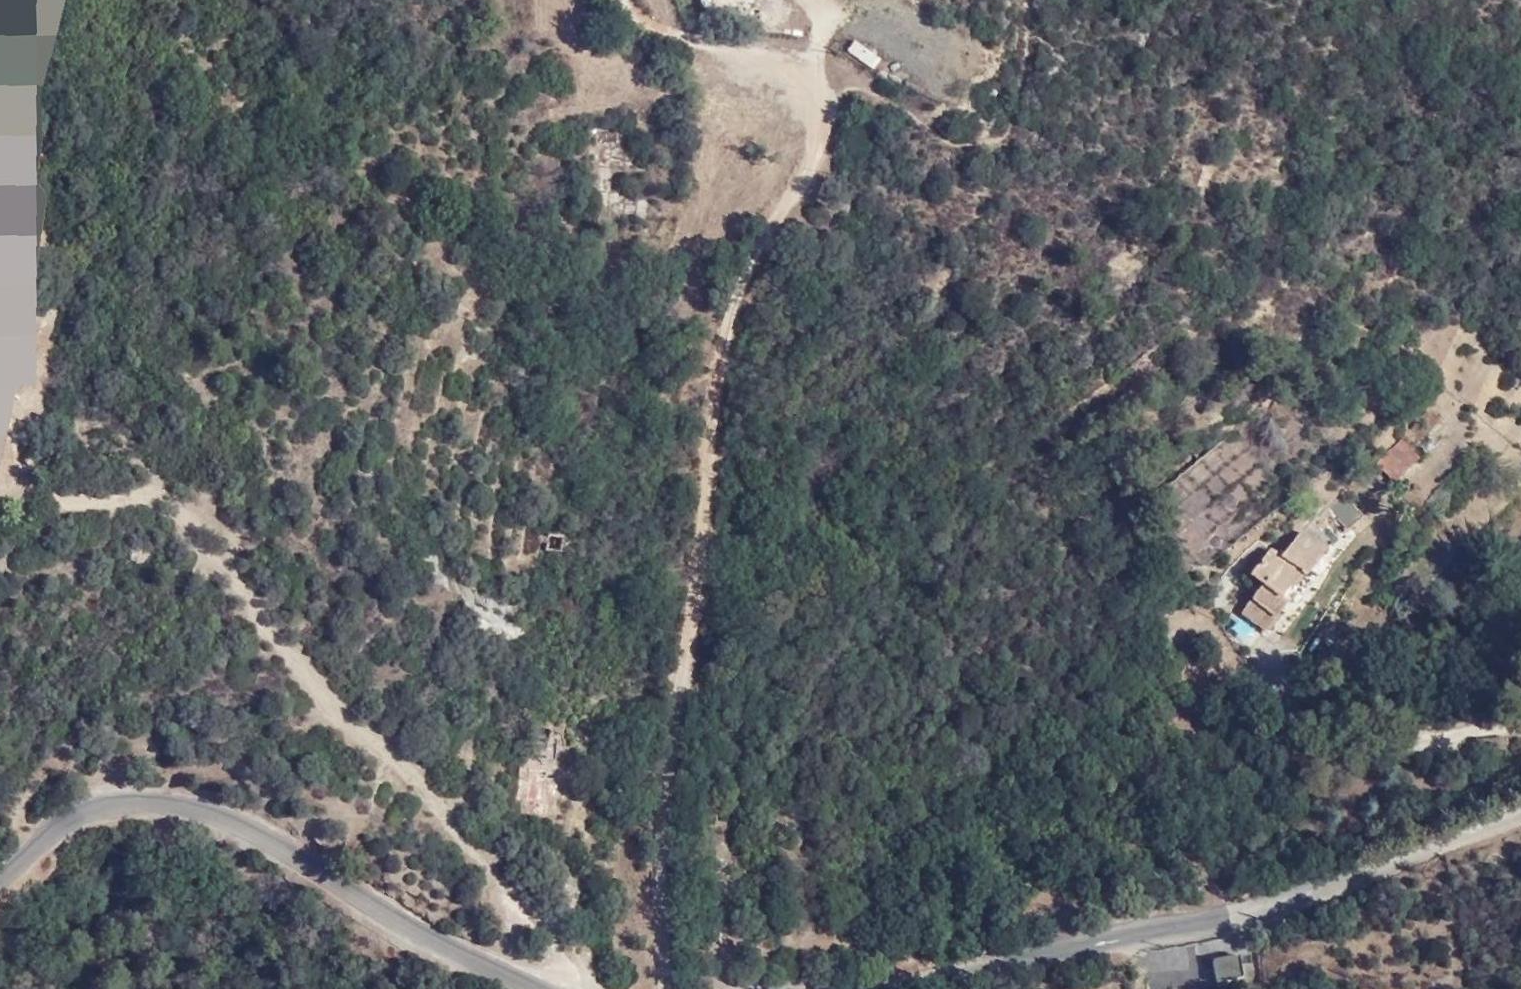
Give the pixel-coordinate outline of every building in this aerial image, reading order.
[(1386,424),(1362,448),(1382,467),(1404,442),(1386,424)] [(1331,485),(1318,499),(1342,521),(1355,508),(1331,485)] [(1319,560),(1319,561),(1336,541),(1313,523),(1300,537),(1319,560)] [(1308,575),(1319,561),(1319,560),(1300,537),(1284,554),(1276,549),(1256,570),(1267,579),(1243,609),(1264,628),(1292,596),(1286,590),(1304,571),(1308,575)] [(555,747),(532,748),(534,770),(556,768),(555,747)] [(1241,959),(1218,960),(1228,980),(1242,979),(1241,959)] [(1228,980),(1218,960),(1207,960),(1209,981),(1228,980)]
